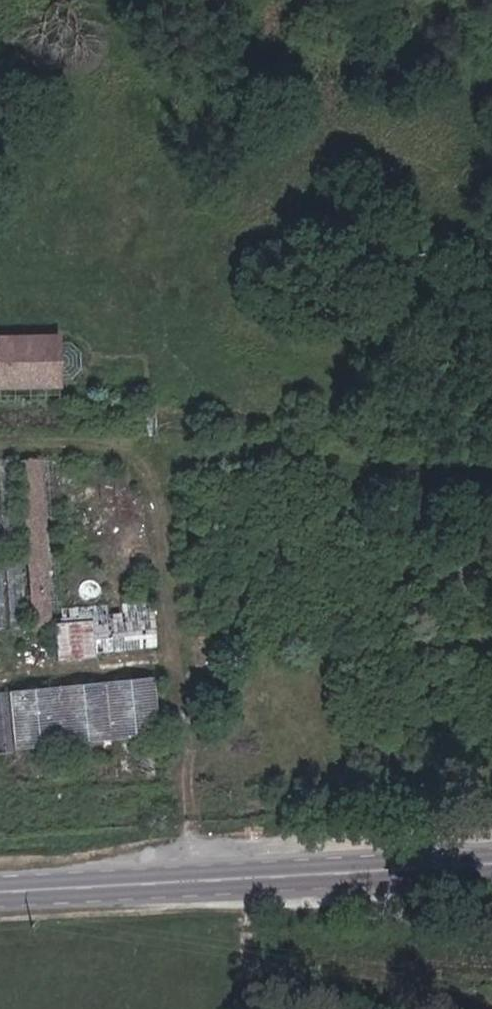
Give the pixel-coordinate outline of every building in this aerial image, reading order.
[(5,401),(5,407),(65,405),(63,356),(3,358),(3,364),(0,364),(0,401),(5,401)] [(43,481),(28,483),(39,645),(55,644),(54,628),(48,554),(47,539),(43,481)] [(61,538),(57,481),(43,481),(47,539),(61,538)] [(28,647),(20,482),(5,483),(13,648),(28,647)] [(67,627),(62,553),(48,554),(54,628),(67,627)] [(161,666),(158,621),(128,624),(129,642),(114,643),(112,625),(68,628),(69,642),(98,640),(101,671),(161,666)] [(101,671),(98,640),(69,642),(59,643),(63,680),(101,677),(101,671)] [(165,754),(159,698),(15,711),(20,769),(165,754)] [(13,711),(0,712),(0,775),(18,773),(13,711)]
